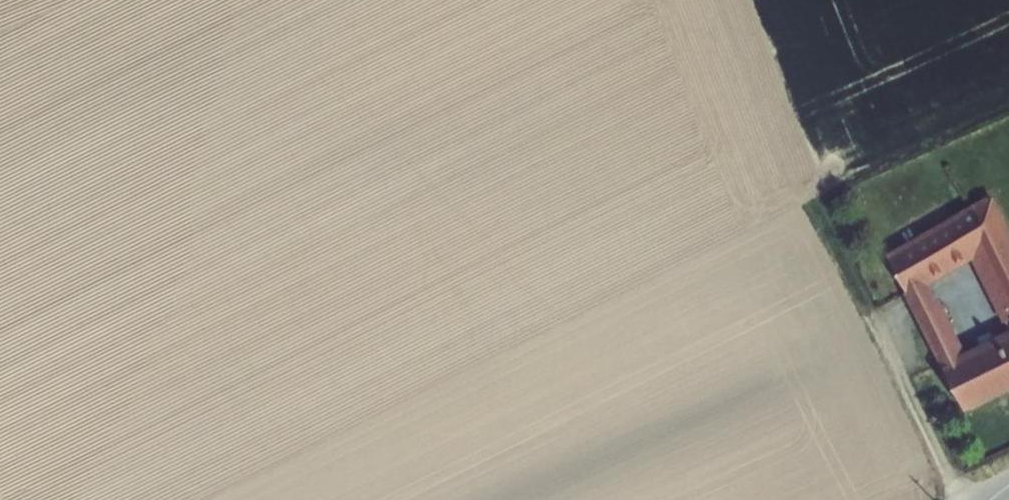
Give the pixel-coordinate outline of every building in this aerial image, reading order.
[(1008,388),(1008,214),(1001,195),(889,244),(962,409),(1008,388)]
